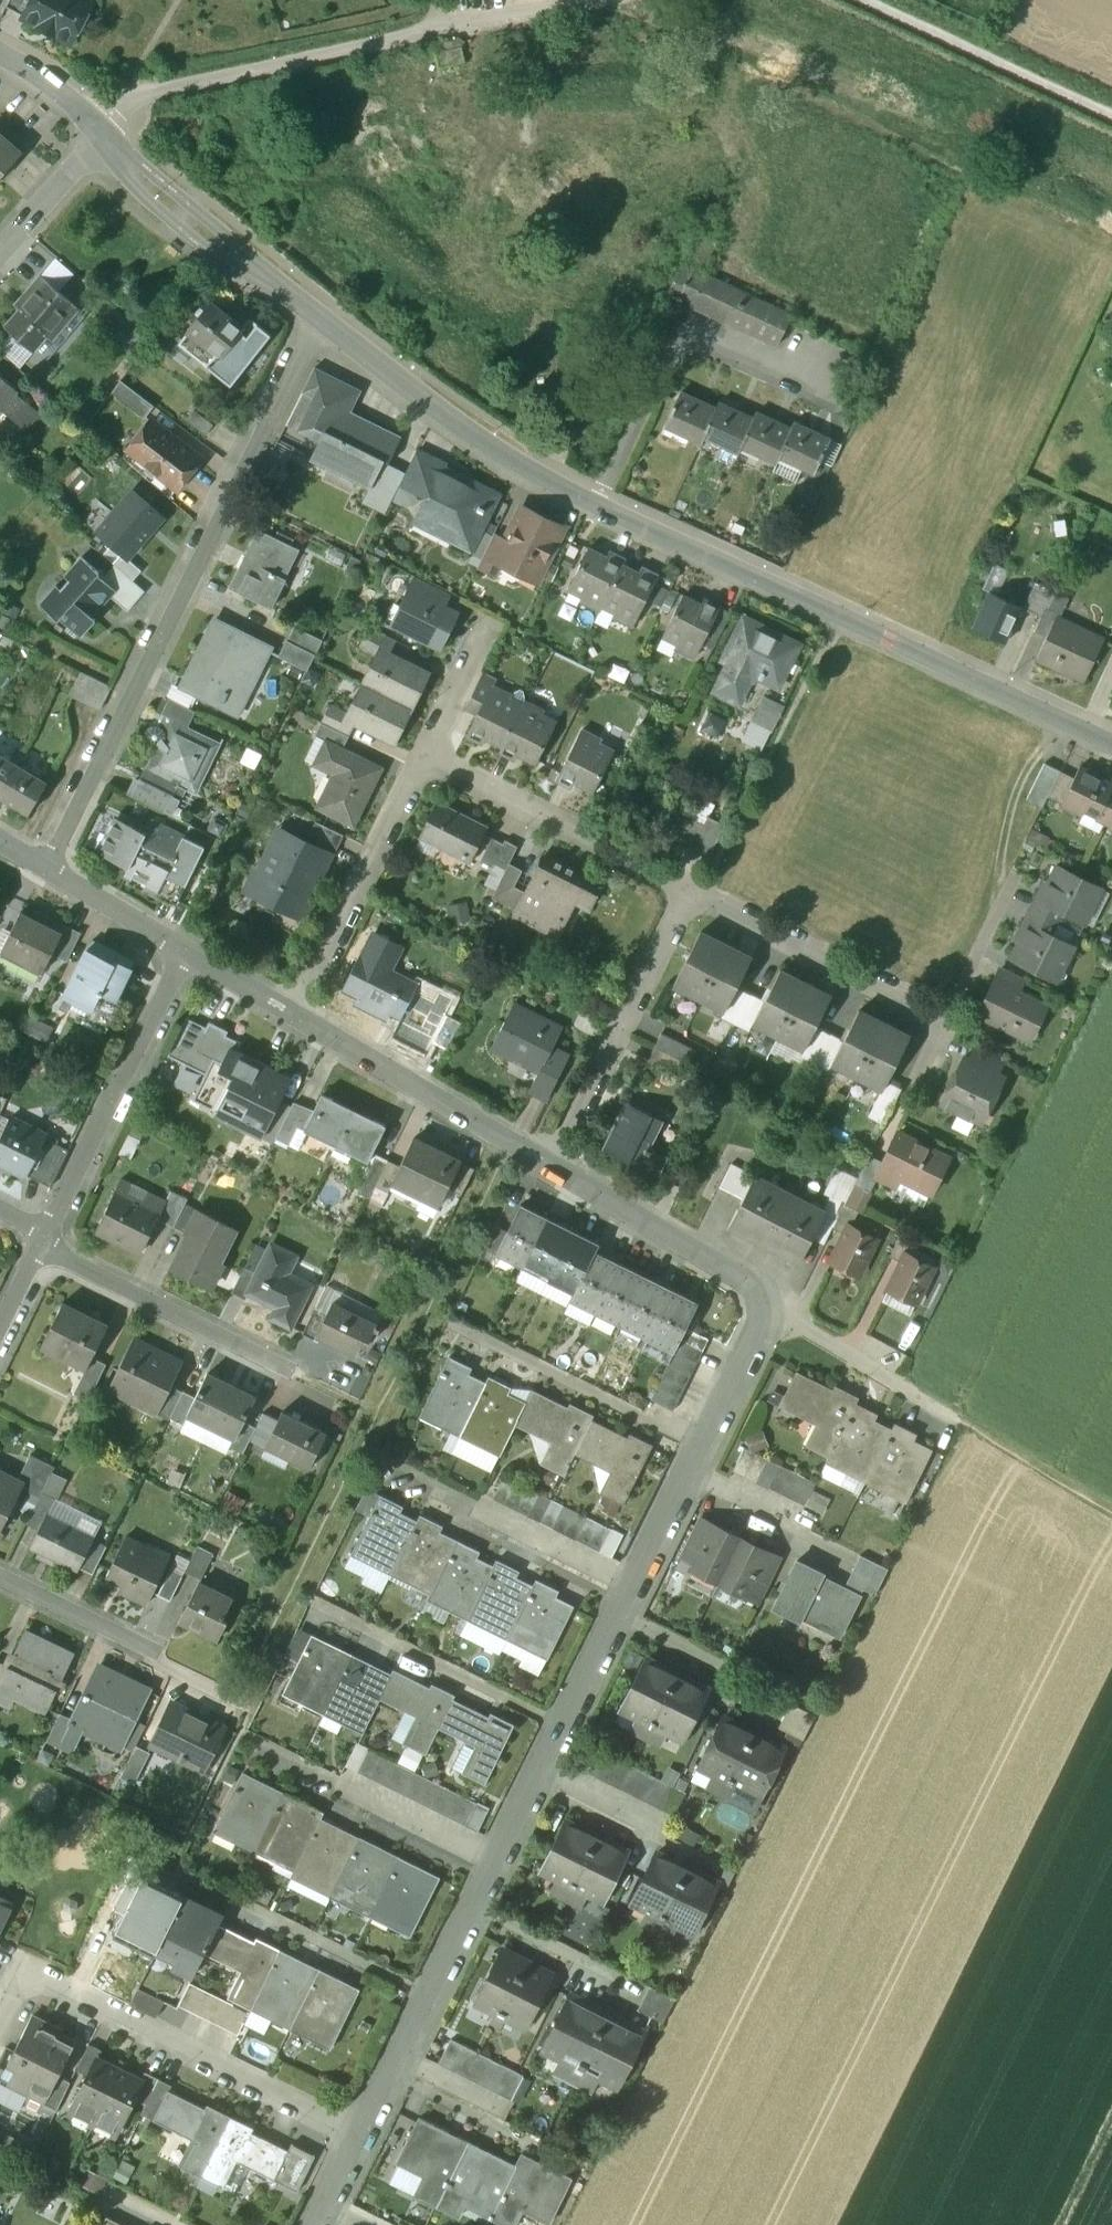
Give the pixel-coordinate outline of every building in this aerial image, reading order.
[(5,6),(24,16),(33,0),(9,0),(5,6)] [(90,0),(33,0),(24,16),(71,41),(83,18),(89,16),(92,10),(91,4),(92,1),(90,0)] [(463,47),(436,52),(439,68),(466,62),(463,47)] [(20,153),(0,136),(0,177),(20,153)] [(60,285),(74,271),(59,257),(46,272),(60,285)] [(793,313),(693,267),(689,276),(789,323),(793,313)] [(34,292),(6,326),(35,350),(63,316),(69,321),(79,309),(40,276),(29,288),(34,292)] [(789,323),(689,276),(678,300),(778,346),(789,323)] [(188,332),(213,351),(220,357),(244,326),(211,301),(188,332)] [(213,351),(203,363),(233,385),(271,335),(250,319),(244,326),(220,357),(213,351)] [(213,351),(188,332),(178,344),(203,363),(213,351)] [(362,390),(315,366),(303,390),(316,396),(340,408),(340,407),(351,412),(362,390)] [(5,409),(19,420),(32,405),(16,391),(17,389),(0,374),(0,414),(5,409)] [(154,405),(121,380),(112,391),(145,417),(154,405)] [(316,396),(303,390),(291,415),(303,421),(316,396)] [(699,401),(680,392),(670,413),(671,413),(666,424),(701,442),(704,434),(714,413),(697,404),(699,401)] [(340,408),(316,396),(303,421),(305,422),(325,431),(325,430),(328,432),(340,408)] [(735,411),(719,403),(714,413),(704,434),(739,451),(742,443),(752,422),(734,413),(735,411)] [(351,412),(340,407),(340,408),(328,432),(325,430),(325,431),(311,460),(369,488),(371,489),(384,461),(390,464),(402,437),(351,412)] [(774,422),(756,414),(752,422),(742,443),(777,461),(780,455),(790,433),(772,425),(774,422)] [(303,421),(291,415),(286,424),(300,431),(305,422),(303,421)] [(187,474),(200,458),(152,421),(129,448),(176,487),(179,484),(183,484),(187,478),(187,474)] [(813,431),(795,422),(790,433),(780,455),(817,471),(822,460),(823,461),(830,443),(811,435),(813,431)] [(445,465),(416,450),(406,472),(400,484),(428,498),(444,467),(445,465)] [(384,461),(371,489),(369,488),(362,502),(385,514),(400,484),(406,472),(390,464),(384,461)] [(499,495),(444,467),(428,498),(419,517),(421,525),(431,530),(438,527),(440,522),(457,530),(455,535),(456,543),(466,548),(473,545),(499,495)] [(112,544),(127,557),(164,516),(135,491),(98,533),(112,544)] [(559,528),(522,509),(506,540),(512,543),(502,562),(523,572),(525,567),(541,575),(549,558),(545,556),(550,545),(557,542),(561,534),(559,528)] [(259,529),(230,587),(272,608),(287,579),(285,578),(299,550),(259,529)] [(494,534),(479,563),(497,572),(502,562),(512,543),(506,540),(494,534)] [(141,570),(112,544),(104,554),(133,579),(141,570)] [(608,557),(590,548),(572,584),(586,591),(581,601),(599,610),(604,600),(622,564),(625,558),(611,552),(608,557)] [(99,571),(81,555),(65,574),(69,578),(61,588),(56,584),(40,602),(58,618),(60,616),(81,634),(96,618),(92,615),(110,595),(115,589),(97,573),(99,571)] [(1015,571),(994,562),(987,577),(1008,586),(1015,571)] [(144,590),(114,564),(104,575),(99,571),(97,573),(115,589),(110,595),(127,609),(144,590)] [(640,573),(622,564),(604,600),(618,607),(614,617),(633,627),(659,575),(643,567),(640,573)] [(450,593),(414,575),(407,590),(443,607),(450,593)] [(1008,586),(987,577),(983,587),(989,591),(1004,597),(1008,586)] [(443,607),(407,590),(404,596),(409,599),(397,623),(418,633),(422,641),(427,638),(438,643),(446,627),(453,623),(451,618),(453,612),(443,607)] [(1004,597),(989,591),(973,627),(1005,641),(1022,605),(1004,597)] [(703,605),(684,595),(666,631),(681,638),(676,648),(694,657),(702,642),(720,606),(720,605),(706,599),(703,605)] [(731,612),(720,606),(702,642),(713,648),(731,612)] [(1060,612),(1046,606),(1034,631),(1047,637),(1056,617),(1058,617),(1060,612)] [(1058,617),(1056,617),(1047,637),(1038,657),(1087,680),(1106,639),(1058,617)] [(800,645),(745,618),(724,660),(729,663),(716,692),(739,703),(750,682),(760,678),(779,687),(800,645)] [(218,620),(214,621),(200,647),(202,650),(193,668),(199,672),(195,680),(196,683),(198,685),(200,686),(196,693),(236,713),(239,711),(269,652),(269,648),(254,640),(234,630),(233,628),(218,620)] [(323,638),(296,625),(288,640),(315,653),(323,638)] [(396,640),(368,627),(359,646),(377,655),(381,648),(390,653),(396,640)] [(315,653),(288,640),(281,654),(308,668),(315,653)] [(390,653),(381,648),(377,655),(371,667),(375,669),(368,685),(411,707),(427,673),(426,670),(390,653)] [(81,671),(70,693),(85,700),(96,678),(81,671)] [(496,680),(482,673),(464,708),(477,715),(492,685),(493,686),(496,680)] [(111,686),(96,678),(85,700),(100,708),(111,686)] [(411,707),(368,685),(359,703),(355,701),(349,713),(346,719),(355,723),(392,741),(395,740),(411,707)] [(493,686),(492,685),(477,715),(466,736),(481,744),(484,738),(502,747),(523,705),(509,699),(511,694),(493,686)] [(159,709),(168,714),(172,713),(187,721),(192,709),(165,697),(159,709)] [(764,698),(752,722),(770,732),(783,707),(764,698)] [(543,710),(525,701),(523,705),(502,747),(499,753),(514,760),(517,755),(535,764),(556,722),(541,714),(543,710)] [(349,713),(330,703),(321,721),(349,735),(355,723),(346,719),(349,713)] [(172,713),(168,714),(161,728),(158,727),(155,728),(153,728),(150,730),(149,734),(149,738),(150,742),(159,747),(142,781),(136,778),(128,794),(162,810),(177,780),(195,789),(217,744),(183,728),(187,721),(172,713)] [(349,735),(321,721),(314,735),(326,741),(342,749),(349,735)] [(601,739),(583,730),(557,781),(572,788),(574,783),(592,792),(614,751),(599,743),(601,739)] [(342,749),(326,741),(315,763),(336,773),(319,807),(353,824),(380,768),(342,749)] [(0,754),(0,792),(17,764),(0,754)] [(1060,770),(1044,762),(1026,798),(1043,805),(1048,795),(1060,770)] [(17,764),(0,792),(0,796),(29,812),(47,782),(17,764)] [(1087,771),(1088,769),(1080,765),(1074,777),(1061,802),(1083,813),(1085,807),(1100,814),(1111,789),(1111,784),(1087,771)] [(1060,770),(1048,795),(1061,802),(1074,777),(1060,770)] [(1100,814),(1111,821),(1111,789),(1100,814)] [(470,820),(453,811),(454,808),(453,807),(452,809),(440,803),(441,801),(439,800),(420,838),(468,862),(487,824),(486,823),(484,826),(472,820),(473,817),(472,817),(470,820)] [(704,825),(685,815),(673,839),(708,856),(720,833),(704,825)] [(724,824),(708,817),(704,825),(720,833),(724,824)] [(153,820),(146,835),(116,819),(101,850),(131,865),(126,874),(156,889),(183,835),(153,820)] [(344,834),(317,821),(307,844),(326,853),(325,855),(332,858),(344,834)] [(222,839),(197,827),(182,857),(207,870),(222,839)] [(307,844),(283,832),(254,893),(304,917),(332,858),(325,855),(326,853),(307,844)] [(503,843),(492,837),(480,860),(493,867),(495,864),(505,869),(509,862),(517,846),(505,840),(503,843)] [(594,878),(544,854),(525,892),(517,909),(538,919),(541,912),(561,922),(575,895),(584,899),(594,878)] [(505,869),(492,897),(517,909),(525,892),(513,886),(521,869),(509,862),(505,869)] [(1056,865),(1043,891),(1040,890),(1036,897),(1061,909),(1085,921),(1095,901),(1089,898),(1096,885),(1056,865)] [(1036,897),(1030,909),(1055,922),(1061,909),(1036,897)] [(1055,922),(1030,909),(1024,921),(1049,933),(1055,922)] [(24,911),(4,951),(46,972),(55,954),(68,927),(39,912),(36,917),(24,911)] [(1049,933),(1024,921),(1021,928),(1024,930),(1011,957),(1050,976),(1057,963),(1063,966),(1073,945),(1049,933)] [(82,934),(68,927),(55,954),(68,961),(82,934)] [(752,957),(700,930),(673,984),(725,1010),(737,986),(752,957)] [(416,982),(388,967),(400,944),(375,931),(346,986),(361,994),(358,1001),(386,1016),(390,1009),(400,1014),(416,982)] [(121,954),(95,941),(68,996),(116,1020),(126,1001),(119,997),(104,989),(109,979),(121,954)] [(137,962),(121,954),(109,979),(125,986),(137,962)] [(1026,979),(1002,967),(978,1014),(1010,1030),(1014,1023),(1033,1033),(1048,1005),(1020,991),(1026,979)] [(831,995),(780,969),(765,999),(753,1022),(804,1048),(816,1024),(831,995)] [(125,986),(109,979),(104,989),(119,997),(125,986)] [(751,992),(737,986),(725,1010),(722,1015),(736,1022),(751,992)] [(751,992),(736,1022),(750,1029),(753,1022),(765,999),(751,992)] [(563,1027),(514,1002),(492,1046),(539,1070),(530,1089),(548,1099),(570,1055),(553,1046),(563,1027)] [(910,1035),(858,1009),(843,1038),(831,1062),(882,1088),(883,1088),(888,1079),(910,1035)] [(445,1016),(432,1040),(446,1048),(460,1024),(445,1016)] [(189,1019),(170,1056),(190,1066),(209,1028),(189,1019)] [(231,1032),(212,1023),(209,1028),(190,1066),(208,1075),(195,1101),(219,1113),(237,1077),(222,1070),(233,1049),(240,1052),(244,1044),(229,1036),(231,1032)] [(829,1031),(816,1024),(804,1048),(801,1054),(814,1061),(829,1031)] [(829,1031),(814,1061),(828,1068),(831,1062),(843,1038),(829,1031)] [(697,1050),(661,1032),(655,1046),(690,1064),(697,1050)] [(690,1064),(655,1046),(647,1060),(683,1078),(690,1064)] [(970,1059),(964,1057),(941,1102),(975,1119),(984,1102),(990,1105),(1004,1077),(998,1074),(1004,1062),(976,1048),(970,1059)] [(240,1052),(233,1049),(222,1070),(237,1077),(219,1113),(218,1115),(264,1138),(293,1079),(240,1052)] [(888,1079),(883,1088),(882,1088),(869,1114),(885,1122),(903,1087),(888,1079)] [(315,1115),(306,1111),(298,1126),(300,1127),(338,1146),(356,1110),(325,1095),(315,1115)] [(662,1119),(627,1101),(604,1148),(655,1174),(665,1154),(648,1146),(662,1119)] [(294,1105),(278,1137),(291,1144),(300,1127),(298,1126),(306,1111),(294,1105)] [(387,1126),(356,1110),(338,1146),(369,1161),(387,1126)] [(12,1117),(0,1141),(0,1163),(28,1177),(29,1175),(49,1135),(12,1117)] [(883,1160),(876,1174),(878,1175),(896,1184),(900,1175),(932,1191),(949,1157),(897,1132),(883,1160)] [(59,1140),(49,1135),(29,1175),(53,1187),(70,1151),(57,1144),(59,1140)] [(462,1164),(414,1140),(401,1166),(396,1176),(427,1191),(424,1197),(441,1206),(449,1190),(462,1164)] [(699,1151),(687,1145),(669,1181),(681,1187),(699,1151)] [(883,1160),(869,1154),(857,1179),(854,1183),(870,1191),(878,1175),(876,1174),(883,1160)] [(379,1155),(361,1192),(372,1197),(377,1186),(390,1161),(379,1155)] [(401,1166),(390,1161),(377,1186),(391,1193),(392,1189),(396,1183),(393,1182),(396,1176),(401,1166)] [(754,1174),(730,1163),(719,1185),(742,1197),(754,1174)] [(462,1164),(449,1190),(462,1196),(475,1170),(462,1164)] [(857,1179),(837,1169),(824,1194),(824,1210),(826,1211),(820,1221),(832,1227),(844,1203),(854,1183),(857,1179)] [(790,1193),(754,1174),(742,1197),(728,1227),(763,1245),(790,1193)] [(427,1191),(396,1176),(393,1182),(396,1183),(392,1189),(421,1204),(424,1197),(427,1191)] [(167,1201),(123,1179),(97,1230),(132,1248),(136,1239),(147,1245),(159,1219),(162,1214),(161,1213),(167,1201)] [(189,1200),(172,1192),(167,1201),(161,1213),(162,1214),(159,1219),(175,1227),(187,1204),(189,1200)] [(824,1210),(790,1193),(763,1245),(799,1263),(820,1221),(826,1211),(824,1210)] [(844,1203),(832,1227),(843,1233),(848,1223),(851,1225),(858,1210),(844,1203)] [(200,1210),(187,1204),(175,1227),(188,1233),(200,1210)] [(549,1218),(523,1205),(509,1232),(498,1255),(524,1267),(549,1218)] [(237,1229),(200,1210),(188,1233),(191,1235),(174,1269),(208,1286),(237,1229)] [(574,1230),(549,1218),(524,1267),(550,1280),(574,1230)] [(851,1225),(848,1223),(843,1233),(830,1259),(859,1273),(877,1238),(851,1225)] [(496,1225),(485,1248),(498,1255),(509,1232),(496,1225)] [(574,1230),(550,1280),(576,1293),(596,1252),(600,1243),(574,1230)] [(901,1232),(889,1256),(901,1262),(906,1252),(908,1253),(915,1239),(901,1232)] [(292,1256),(272,1246),(249,1293),(276,1306),(271,1317),(292,1327),(312,1286),(284,1273),(292,1256)] [(622,1264),(596,1252),(576,1293),(572,1301),(598,1314),(622,1264)] [(908,1253),(906,1252),(901,1262),(888,1289),(916,1303),(934,1266),(908,1253)] [(647,1277),(622,1264),(598,1314),(623,1326),(647,1277)] [(673,1290),(647,1277),(623,1326),(649,1339),(673,1290)] [(355,1302),(325,1288),(316,1309),(327,1314),(316,1336),(356,1355),(372,1322),(351,1312),(355,1302)] [(699,1302),(673,1290),(649,1339),(675,1351),(681,1339),(687,1327),(699,1302)] [(111,1325),(65,1302),(43,1346),(89,1369),(93,1360),(111,1325)] [(316,1336),(327,1314),(316,1309),(315,1308),(303,1334),(314,1339),(316,1336)] [(710,1338),(687,1327),(681,1339),(704,1351),(710,1338)] [(135,1339),(110,1389),(158,1413),(160,1408),(162,1409),(173,1387),(185,1362),(167,1353),(166,1355),(135,1339)] [(704,1351),(681,1339),(675,1351),(698,1363),(704,1351)] [(698,1363),(675,1351),(669,1363),(692,1375),(698,1363)] [(451,1357),(427,1407),(446,1416),(442,1426),(462,1435),(466,1426),(486,1386),(469,1377),(473,1369),(451,1357)] [(89,1369),(77,1393),(90,1399),(106,1367),(93,1360),(89,1369)] [(692,1375),(669,1363),(663,1375),(686,1387),(692,1375)] [(841,1393),(797,1371),(783,1400),(824,1420),(811,1447),(830,1456),(857,1402),(859,1397),(843,1389),(841,1393)] [(257,1398),(208,1374),(196,1397),(188,1414),(190,1415),(235,1438),(237,1438),(245,1422),(257,1398)] [(686,1387),(663,1375),(657,1387),(680,1398),(686,1387)] [(513,1388),(490,1377),(486,1386),(466,1426),(487,1436),(482,1446),(502,1455),(520,1419),(526,1406),(509,1397),(513,1388)] [(173,1387),(162,1409),(160,1408),(158,1413),(171,1419),(172,1417),(184,1392),(173,1387)] [(680,1398),(657,1387),(651,1399),(674,1411),(680,1398)] [(578,1412),(534,1390),(526,1406),(520,1419),(560,1439),(548,1465),(566,1475),(593,1420),(595,1416),(579,1408),(578,1412)] [(184,1392),(172,1417),(186,1424),(190,1415),(188,1414),(196,1397),(185,1392),(184,1392)] [(879,1413),(857,1402),(831,1454),(851,1464),(847,1472),(867,1482),(871,1473),(892,1432),(874,1423),(879,1413)] [(284,1411),(266,1447),(269,1448),(272,1442),(294,1453),(291,1460),(310,1469),(329,1434),(284,1411)] [(637,1441),(593,1420),(580,1448),(620,1468),(607,1494),(626,1503),(654,1445),(639,1437),(637,1441)] [(245,1422),(237,1438),(235,1438),(231,1446),(245,1453),(258,1428),(245,1422)] [(918,1433),(897,1422),(892,1432),(871,1473),(891,1483),(886,1492),(907,1502),(932,1452),(913,1443),(918,1433)] [(746,1447),(734,1471),(746,1477),(758,1453),(746,1447)] [(58,1465),(33,1452),(22,1474),(47,1486),(58,1465)] [(758,1453),(746,1477),(758,1483),(770,1458),(758,1453)] [(782,1464),(770,1458),(758,1483),(770,1489),(771,1487),(782,1464)] [(782,1464),(771,1487),(783,1493),(795,1470),(783,1464),(782,1464)] [(806,1475),(795,1470),(783,1493),(794,1499),(806,1475)] [(0,1471),(0,1523),(4,1525),(23,1486),(24,1483),(19,1480),(0,1471)] [(47,1486),(22,1474),(19,1480),(24,1483),(23,1486),(42,1495),(45,1490),(47,1486)] [(806,1475),(794,1499),(806,1505),(818,1481),(806,1475)] [(518,1482),(505,1476),(494,1498),(507,1504),(518,1482)] [(530,1488),(518,1482),(507,1504),(519,1510),(530,1488)] [(542,1494),(530,1488),(519,1510),(531,1516),(542,1494)] [(382,1496),(368,1489),(357,1510),(372,1517),(382,1496)] [(42,1495),(29,1522),(42,1528),(49,1513),(50,1513),(58,1497),(45,1490),(42,1495)] [(542,1494),(531,1516),(543,1522),(554,1500),(542,1494)] [(404,1507),(382,1496),(372,1517),(357,1546),(377,1556),(372,1565),(392,1575),(397,1566),(417,1524),(400,1516),(404,1507)] [(566,1506),(554,1500),(543,1522),(555,1528),(566,1506)] [(566,1506),(555,1528),(567,1534),(578,1511),(566,1506)] [(590,1517),(578,1511),(567,1534),(579,1540),(590,1517)] [(50,1513),(49,1513),(42,1528),(33,1546),(80,1569),(82,1567),(96,1538),(97,1536),(50,1513)] [(417,1524),(397,1566),(416,1575),(412,1584),(432,1594),(434,1591),(457,1544),(439,1536),(444,1526),(422,1515),(417,1524)] [(602,1523),(590,1517),(579,1540),(591,1546),(602,1523)] [(699,1520),(681,1556),(696,1563),(714,1527),(699,1520)] [(602,1523),(591,1546),(603,1552),(614,1529),(602,1523)] [(742,1538),(715,1525),(714,1527),(696,1563),(693,1569),(720,1582),(742,1538)] [(614,1529),(603,1552),(615,1557),(626,1534),(615,1529),(614,1529)] [(172,1558),(128,1537),(111,1570),(127,1577),(120,1591),(148,1605),(172,1558)] [(96,1538),(82,1567),(94,1573),(108,1544),(96,1538)] [(770,1552),(742,1538),(720,1582),(748,1596),(751,1591),(769,1555),(770,1552)] [(480,1552),(459,1541),(457,1544),(434,1591),(454,1601),(449,1610),(469,1619),(473,1610),(494,1569),(476,1560),(480,1552)] [(215,1555),(198,1547),(187,1570),(203,1578),(215,1555)] [(769,1555),(751,1591),(764,1597),(782,1561),(769,1555)] [(888,1568),(862,1555),(846,1588),(861,1596),(865,1589),(876,1594),(888,1568)] [(520,1571),(498,1560),(494,1569),(473,1610),(493,1620),(489,1629),(509,1639),(513,1630),(533,1589),(516,1580),(520,1571)] [(846,1588),(823,1577),(824,1574),(798,1562),(776,1608),(801,1620),(802,1618),(841,1637),(861,1596),(846,1588)] [(172,1570),(160,1596),(171,1601),(184,1576),(172,1570)] [(533,1589),(513,1630),(533,1640),(528,1649),(549,1659),(574,1609),(556,1600),(560,1591),(538,1580),(533,1589)] [(229,1602),(199,1587),(200,1585),(198,1584),(180,1620),(182,1621),(183,1619),(198,1626),(197,1629),(218,1639),(227,1620),(224,1618),(232,1601),(230,1599),(229,1602)] [(75,1653),(27,1630),(6,1671),(0,1684),(48,1707),(75,1653)] [(314,1636),(285,1695),(287,1696),(291,1688),(308,1696),(304,1704),(323,1714),(327,1705),(349,1661),(333,1652),(335,1647),(314,1636)] [(275,1647),(267,1663),(277,1668),(285,1652),(275,1647)] [(375,1666),(352,1655),(349,1661),(327,1705),(348,1716),(344,1724),(364,1734),(381,1699),(390,1681),(372,1672),(375,1666)] [(678,1675),(648,1660),(623,1710),(654,1724),(678,1675)] [(149,1690),(98,1665),(73,1718),(72,1720),(123,1744),(149,1690)] [(431,1689),(395,1671),(390,1681),(381,1699),(422,1719),(409,1746),(427,1755),(440,1728),(454,1700),(456,1695),(433,1684),(431,1689)] [(708,1690),(678,1675),(654,1724),(684,1739),(708,1690)] [(490,1718),(454,1700),(440,1728),(481,1749),(468,1775),(487,1784),(516,1725),(492,1713),(490,1718)] [(224,1727),(173,1702),(152,1745),(179,1758),(181,1754),(186,1756),(184,1761),(203,1770),(224,1727)] [(816,1715),(792,1703),(780,1728),(804,1739),(816,1715)] [(73,1718),(60,1712),(47,1738),(59,1745),(72,1720),(73,1718)] [(755,1733),(725,1718),(701,1766),(729,1779),(731,1781),(755,1733)] [(755,1733),(731,1781),(761,1796),(762,1796),(785,1748),(755,1733)] [(359,1743),(347,1767),(358,1772),(369,1749),(370,1748),(359,1743)] [(137,1745),(121,1777),(135,1783),(151,1752),(137,1745)] [(610,1753),(597,1747),(585,1771),(598,1777),(610,1753)] [(369,1749),(358,1772),(371,1778),(382,1755),(369,1749)] [(610,1753),(598,1777),(610,1783),(621,1759),(610,1753)] [(382,1755),(371,1778),(383,1784),(394,1761),(382,1755)] [(633,1765),(621,1759),(610,1783),(621,1789),(633,1765)] [(406,1767),(394,1761),(383,1784),(394,1790),(406,1767)] [(645,1771),(633,1765),(621,1789),(633,1794),(645,1771)] [(418,1773),(406,1767),(394,1790),(406,1796),(418,1773)] [(645,1771),(633,1794),(645,1800),(657,1777),(645,1771)] [(267,1784),(245,1772),(220,1823),(240,1833),(236,1841),(256,1851),(260,1843),(282,1799),(264,1790),(267,1784)] [(430,1779),(418,1773),(406,1796),(418,1802),(430,1779)] [(669,1783),(657,1777),(645,1800),(657,1806),(669,1783)] [(430,1779),(418,1802),(430,1807),(441,1785),(430,1779)] [(729,1779),(722,1793),(728,1796),(728,1795),(734,1782),(731,1781),(729,1779)] [(761,1796),(734,1782),(728,1795),(728,1796),(755,1809),(761,1796)] [(687,1792),(669,1783),(657,1806),(676,1815),(687,1792)] [(441,1785),(430,1807),(442,1813),(453,1791),(441,1785)] [(465,1796),(453,1791),(442,1813),(454,1819),(465,1796)] [(282,1799),(260,1843),(280,1852),(275,1861),(295,1871),(296,1868),(321,1817),(304,1809),(307,1804),(285,1793),(282,1799)] [(478,1803),(465,1796),(454,1819),(467,1825),(478,1803)] [(343,1828),(321,1817),(296,1868),(316,1878),(312,1887),(332,1897),(336,1888),(358,1844),(340,1835),(343,1828)] [(567,1821),(543,1871),(573,1886),(598,1836),(567,1821)] [(629,1851),(598,1836),(573,1886),(605,1901),(629,1851)] [(383,1848),(361,1837),(358,1844),(336,1888),(356,1898),(352,1906),(371,1916),(376,1908),(397,1864),(380,1855),(383,1848)] [(688,1868),(659,1853),(635,1902),(664,1917),(688,1868)] [(397,1864),(376,1908),(395,1918),(391,1926),(412,1937),(441,1877),(439,1877),(436,1883),(419,1875),(423,1868),(401,1857),(397,1864)] [(688,1868),(664,1917),(695,1932),(719,1883),(688,1868)] [(117,1907),(126,1911),(144,1875),(135,1870),(117,1907)] [(184,1895),(144,1875),(126,1911),(114,1935),(155,1955),(184,1895)] [(224,1915),(184,1895),(155,1955),(194,1975),(205,1953),(220,1923),(224,1915)] [(0,1898),(0,1929),(13,1904),(0,1898)] [(263,1944),(220,1923),(205,1953),(246,1973),(233,1999),(252,2009),(281,1949),(265,1941),(263,1944)] [(321,1969),(281,1949),(252,2009),(291,2029),(321,1969)] [(528,1961),(503,1949),(477,2002),(502,2014),(528,1961)] [(528,1961),(502,2014),(527,2027),(553,1974),(528,1961)] [(360,1989),(321,1969),(291,2029),(330,2048),(360,1989)] [(203,1988),(191,1983),(179,2005),(191,2011),(203,1988)] [(675,1998),(650,1986),(639,2010),(663,2022),(675,1998)] [(166,2001),(139,1987),(131,2004),(157,2018),(166,2001)] [(203,1988),(191,2011),(203,2017),(214,1994),(203,1988)] [(226,2000),(214,1994),(203,2017),(214,2023),(226,2000)] [(608,2014),(571,1996),(545,2049),(562,2058),(578,2066),(570,2081),(573,2083),(608,2014)] [(226,2000),(214,2023),(227,2029),(238,2006),(226,2000)] [(250,2012),(238,2006),(227,2029),(238,2035),(250,2012)] [(645,2032),(608,2014),(573,2083),(577,2085),(585,2069),(601,2077),(618,2086),(645,2032)] [(33,2016),(14,2053),(22,2057),(9,2083),(31,2094),(32,2092),(45,2099),(47,2100),(59,2076),(72,2049),(57,2041),(62,2030),(33,2016)] [(453,2039),(440,2064),(453,2070),(465,2045),(453,2039)] [(103,2050),(90,2043),(76,2070),(88,2076),(97,2058),(99,2058),(103,2050)] [(465,2045),(453,2070),(465,2076),(477,2051),(465,2045)] [(477,2051),(465,2076),(477,2082),(489,2057),(477,2051)] [(500,2062),(489,2057),(477,2082),(488,2087),(500,2062)] [(88,2076),(72,2108),(95,2120),(120,2069),(99,2058),(97,2058),(88,2076)] [(578,2066),(562,2058),(555,2074),(570,2081),(578,2066)] [(500,2062),(488,2087),(500,2093),(513,2068),(500,2062)] [(525,2075),(513,2068),(500,2093),(513,2099),(525,2075)] [(120,2069),(95,2120),(118,2131),(134,2099),(143,2081),(141,2080),(120,2069)] [(601,2077),(585,2069),(577,2085),(593,2093),(601,2077)] [(158,2078),(146,2071),(141,2080),(143,2081),(134,2099),(145,2104),(153,2089),(158,2078)] [(59,2076),(47,2100),(45,2099),(43,2103),(57,2110),(70,2082),(59,2076)] [(166,2096),(153,2089),(145,2104),(141,2114),(154,2120),(166,2096)] [(213,2112),(169,2091),(166,2096),(154,2120),(196,2141),(183,2167),(202,2176),(232,2116),(215,2108),(213,2112)] [(289,2149),(245,2128),(247,2124),(232,2116),(202,2176),(220,2185),(233,2159),(274,2179),(286,2155),(289,2149)] [(469,2142),(420,2118),(398,2163),(425,2176),(415,2195),(438,2206),(469,2142)] [(0,2130),(0,2146),(11,2151),(18,2139),(0,2130)] [(517,2166),(469,2142),(438,2206),(460,2217),(469,2198),(495,2211),(517,2166)] [(524,2154),(517,2166),(495,2211),(492,2218),(505,2224),(515,2224),(523,2210),(550,2223),(572,2178),(524,2154)] [(286,2155),(274,2179),(286,2185),(298,2161),(286,2155)] [(91,2214),(86,2224),(104,2224),(106,2221),(91,2214)] [(108,2216),(106,2221),(104,2224),(126,2224),(108,2216)]
